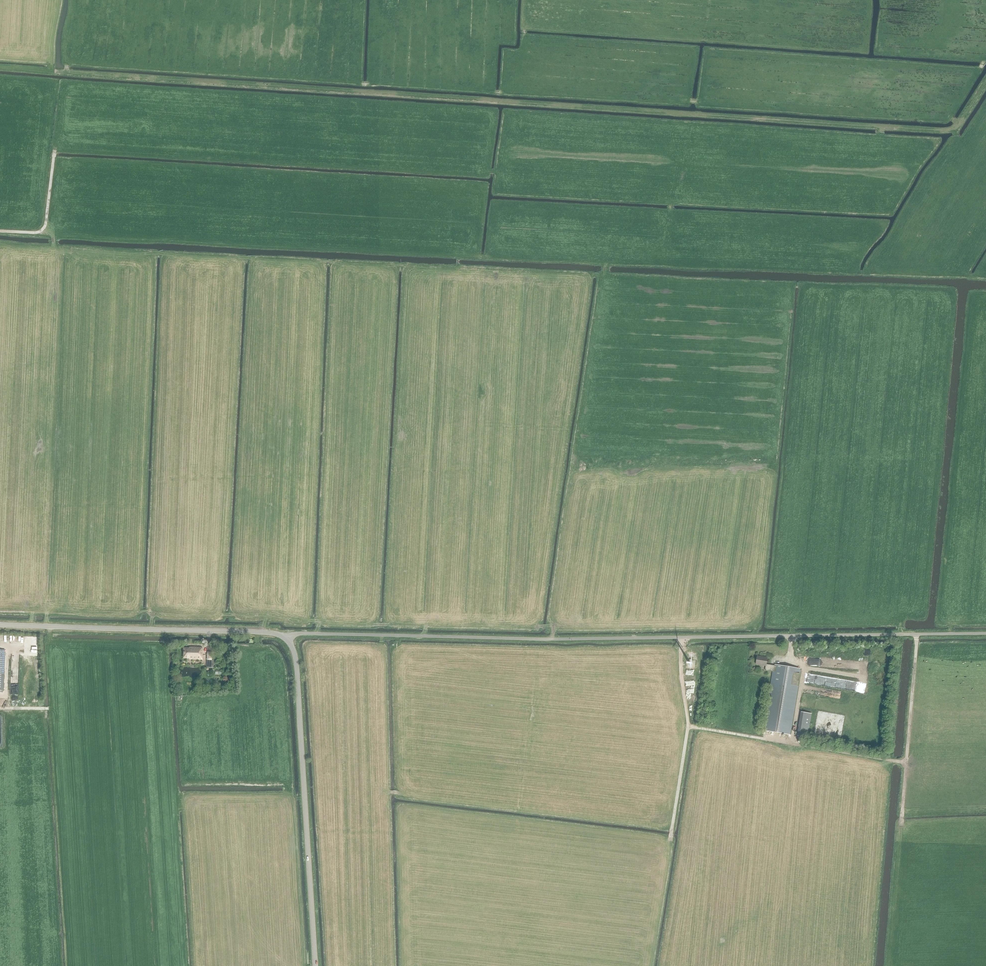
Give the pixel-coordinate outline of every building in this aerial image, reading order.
[(201,659),(201,651),(201,647),(188,647),(188,649),(183,649),(183,658),(188,658),(188,659),(201,659)] [(764,730),(789,734),(800,669),(774,664),(774,665),(766,664),(767,657),(757,656),(756,664),(766,665),(765,670),(773,671),(764,730)] [(798,736),(807,737),(811,713),(802,712),(798,736)]
